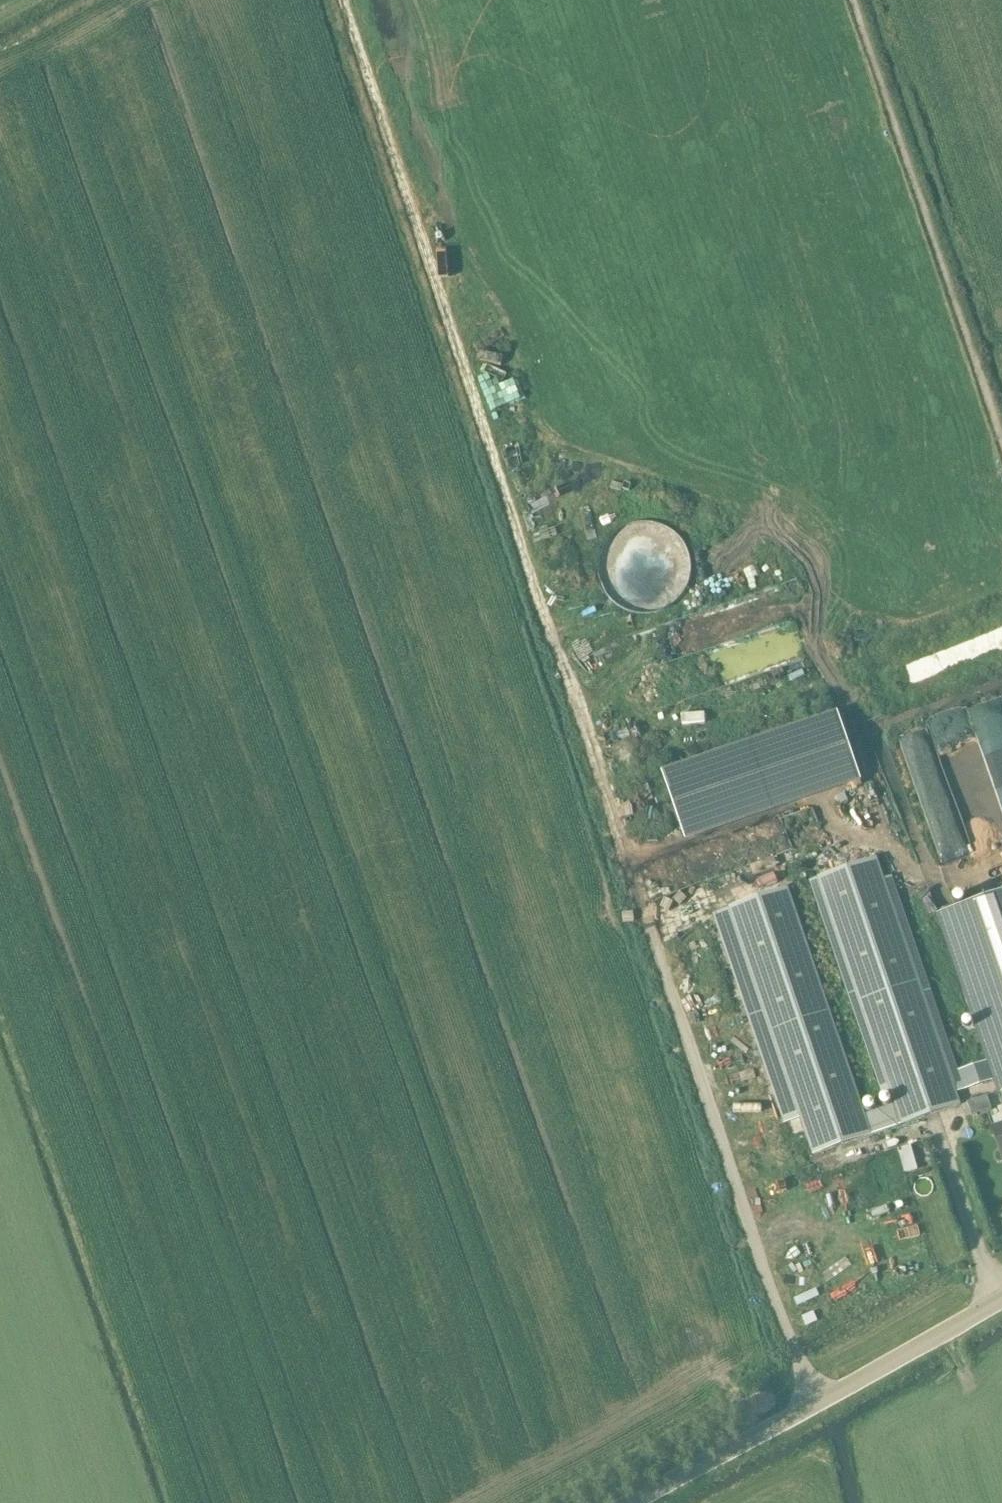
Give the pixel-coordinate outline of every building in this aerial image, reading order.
[(635,591),(631,605),(673,618),(691,559),(680,555),(685,537),(622,517),(607,566),(624,571),(619,586),(635,591)] [(662,771),(686,840),(861,781),(837,711),(817,653),(643,712),(662,771)] [(898,734),(925,813),(956,802),(941,759),(983,744),(1001,800),(1001,698),(898,734)] [(801,1119),(814,1155),(961,1105),(876,858),(818,878),(896,1106),(866,1116),(788,888),(713,914),(785,1125),(801,1119)] [(937,914),(998,1093),(1001,1092),(1001,1096),(1001,892),(937,914)] [(993,1128),(1001,1155),(1001,1125),(993,1128)] [(898,1149),(906,1173),(923,1167),(915,1144),(898,1149)]
